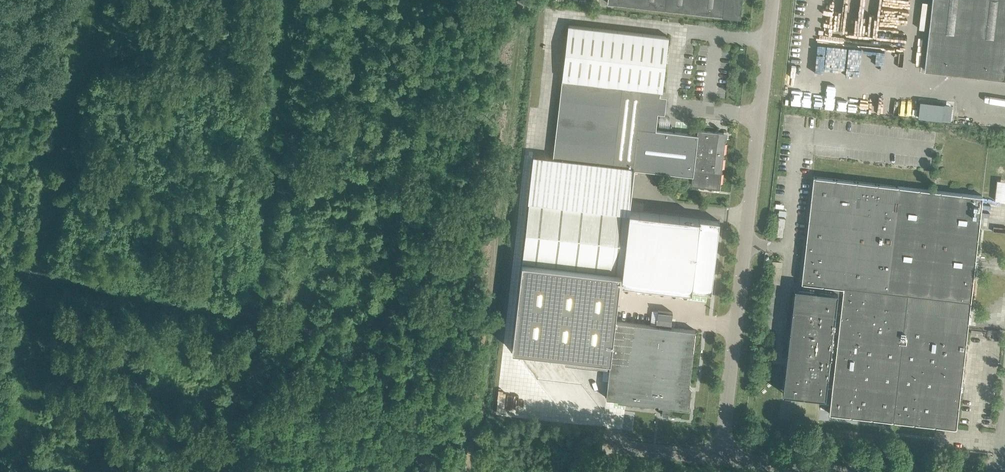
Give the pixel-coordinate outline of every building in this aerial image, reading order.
[(740,20),(742,0),(607,0),(607,3),(722,16),(722,18),(740,20)] [(924,69),(1004,78),(1004,0),(932,0),(924,69)] [(568,25),(562,79),(553,159),(692,175),(691,185),(720,189),(725,140),(723,140),(724,133),(697,130),(697,135),(656,130),(660,91),(662,91),(668,37),(568,25)] [(814,177),(801,288),(794,287),(782,393),(825,398),(826,387),(832,388),(829,413),(956,428),(982,196),(814,177)] [(621,282),(711,292),(719,221),(629,210),(629,212),(529,201),(522,261),(620,272),(622,272),(621,282)] [(776,236),(783,237),(786,210),(779,209),(778,216),(776,236)] [(689,384),(695,330),(671,327),(672,312),(658,310),(656,326),(615,321),(620,272),(522,261),(522,262),(512,349),(519,358),(527,351),(534,359),(543,353),(550,361),(558,354),(610,360),(606,398),(617,399),(617,401),(618,401),(618,399),(654,403),(654,405),(655,405),(655,403),(659,404),(658,406),(659,406),(659,404),(663,404),(663,408),(670,409),(670,405),(686,407),(688,389),(691,387),(689,384)]
